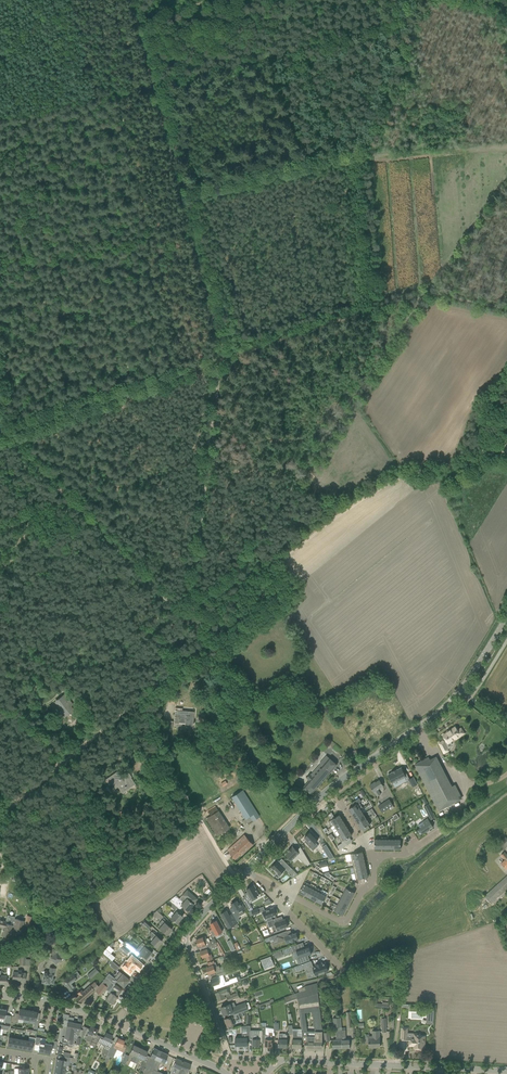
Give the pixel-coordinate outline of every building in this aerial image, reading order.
[(220,672),(212,676),(215,682),(222,678),(220,672)] [(60,712),(60,713),(64,717),(72,711),(69,707),(72,705),(64,694),(55,702),(61,711),(60,712)] [(192,728),(194,712),(182,711),(177,710),(177,708),(175,708),(174,715),(176,715),(176,717),(175,717),(174,723),(185,724),(185,727),(192,728)] [(252,729),(257,738),(263,734),(258,726),(252,729)] [(443,741),(439,743),(444,753),(448,751),(445,745),(448,743),(455,738),(456,739),(457,738),(458,738),(459,737),(460,736),(462,735),(463,733),(463,732),(463,731),(462,730),(460,729),(459,730),(458,730),(455,727),(450,730),(447,732),(443,735),(446,740),(444,742),(443,741)] [(137,762),(132,756),(127,759),(131,766),(137,762)] [(310,780),(304,787),(312,794),(324,779),(337,765),(327,756),(321,763),(323,765),(313,776),(311,773),(307,778),(310,780)] [(415,764),(439,811),(459,800),(436,757),(430,760),(429,757),(415,764)] [(389,766),(385,769),(390,777),(401,771),(404,776),(406,775),(409,781),(414,778),(410,771),(406,773),(403,767),(402,768),(398,762),(394,764),(394,763),(389,766)] [(127,789),(135,784),(130,777),(129,778),(128,777),(130,776),(128,772),(122,776),(121,774),(119,776),(117,772),(106,779),(109,785),(112,783),(114,786),(116,784),(120,790),(124,787),(126,787),(127,789)] [(370,785),(373,790),(377,796),(381,794),(377,789),(383,786),(379,780),(374,784),(373,783),(370,785)] [(256,812),(242,790),(231,797),(245,819),(256,812)] [(378,806),(382,813),(389,808),(391,810),(394,808),(393,806),(389,799),(378,806)] [(352,814),(360,809),(361,809),(363,808),(359,802),(349,809),(352,814)] [(428,804),(424,806),(428,815),(432,813),(428,804)] [(364,814),(361,809),(360,809),(352,814),(355,819),(364,814)] [(220,810),(206,817),(216,836),(230,829),(220,810)] [(366,818),(364,814),(355,819),(358,824),(367,819),(366,818)] [(334,825),(343,820),(339,815),(329,821),(332,827),(334,825)] [(371,823),(368,818),(366,818),(367,819),(358,824),(361,829),(371,823)] [(429,830),(433,827),(428,818),(418,825),(420,828),(416,830),(420,836),(425,832),(425,833),(429,830)] [(337,830),(346,825),(343,820),(334,825),(337,830)] [(340,835),(349,830),(346,825),(337,830),(340,835)] [(352,835),(349,830),(340,835),(338,836),(341,842),(352,835)] [(304,837),(306,839),(307,840),(305,842),(310,847),(313,850),(315,849),(318,846),(315,842),(318,840),(316,837),(315,837),(314,836),(310,832),(308,834),(307,834),(308,834),(304,837)] [(230,852),(229,853),(235,859),(242,854),(253,844),(244,835),(228,850),(230,852)] [(506,846),(506,838),(505,836),(497,844),(503,850),(506,846)] [(326,844),(322,847),(327,855),(328,856),(332,854),(326,844)] [(289,852),(286,855),(292,861),(296,856),(302,861),(303,861),(308,866),(310,863),(301,847),(297,851),(293,846),(288,851),(289,852)] [(364,858),(363,852),(350,854),(352,861),(364,858)] [(278,861),(271,867),(276,872),(274,874),(276,876),(277,877),(278,878),(281,875),(280,874),(286,869),(288,871),(291,868),(282,858),(279,861),(278,861)] [(365,864),(364,858),(352,861),(353,867),(365,864)] [(367,871),(365,864),(353,867),(355,873),(367,871)] [(368,877),(367,871),(355,873),(356,880),(368,877)] [(491,903),(506,889),(506,876),(485,896),(491,903)] [(305,896),(309,887),(310,887),(311,884),(305,881),(299,892),(305,896)] [(245,890),(247,893),(243,895),(246,901),(250,899),(252,902),(256,900),(254,897),(258,895),(255,891),(256,891),(253,886),(245,890)] [(310,898),(315,889),(310,887),(309,887),(305,896),(310,898)] [(321,893),(322,890),(316,887),(315,889),(310,898),(316,901),(321,893)] [(352,898),(355,892),(346,888),(343,894),(352,898)] [(174,904),(177,907),(180,909),(182,907),(187,911),(193,904),(197,899),(187,890),(182,895),(186,899),(183,902),(179,899),(174,904)] [(322,904),(326,896),(321,893),(316,901),(322,904)] [(349,904),(352,898),(343,894),(340,899),(349,904)] [(346,910),(349,904),(340,899),(337,905),(346,910)] [(167,904),(174,910),(176,906),(170,901),(167,904)] [(242,910),(245,908),(241,902),(238,903),(237,901),(231,904),(233,907),(230,909),(237,921),(240,920),(238,917),(244,914),(242,910)] [(346,910),(337,905),(334,904),(333,906),(336,908),(334,911),(343,915),(346,910)] [(263,911),(265,919),(276,915),(273,908),(263,911)] [(157,916),(161,920),(163,916),(156,910),(152,915),(155,917),(157,916)] [(171,918),(173,920),(177,923),(177,922),(178,922),(180,921),(180,920),(182,917),(175,910),(173,913),(171,911),(168,915),(171,918)] [(237,923),(232,914),(229,915),(226,911),(221,914),(224,920),(229,928),(234,925),(237,923)] [(21,932),(24,922),(15,919),(14,922),(7,920),(6,922),(0,920),(0,927),(3,928),(1,935),(10,938),(12,929),(21,932)] [(288,927),(285,920),(279,922),(278,921),(275,922),(274,919),(267,921),(269,927),(276,925),(278,930),(288,927)] [(141,923),(149,930),(152,927),(144,920),(141,923)] [(172,929),(162,920),(159,924),(162,926),(159,929),(167,935),(167,934),(168,935),(171,932),(170,931),(172,929)] [(210,924),(212,926),(209,928),(212,934),(218,931),(220,935),(222,933),(223,935),(226,933),(223,926),(220,928),(216,921),(210,924)] [(298,936),(297,933),(293,934),(293,933),(288,935),(287,931),(268,938),(270,941),(273,940),(274,941),(281,938),(282,941),(285,940),(286,940),(287,943),(292,941),(292,942),(298,939),(297,937),(298,936)] [(151,936),(150,937),(148,940),(157,947),(162,941),(151,932),(149,934),(151,936)] [(207,946),(216,943),(216,942),(215,939),(212,935),(210,936),(212,941),(208,942),(206,936),(196,940),(199,946),(201,945),(202,948),(207,946)] [(89,936),(80,942),(84,947),(92,941),(89,936)] [(230,940),(227,941),(232,951),(235,949),(230,940)] [(303,942),(282,950),(284,955),(296,950),(299,958),(296,959),(298,964),(310,960),(308,955),(312,954),(309,946),(304,947),(303,942)] [(124,946),(130,951),(133,954),(136,950),(127,943),(124,946)] [(127,954),(130,951),(124,946),(123,945),(121,948),(127,954)] [(138,953),(142,956),(146,960),(152,953),(144,946),(138,953)] [(105,949),(102,953),(112,961),(115,957),(105,949)] [(200,951),(203,957),(206,956),(208,961),(212,959),(211,955),(209,955),(207,949),(200,951)] [(50,958),(55,964),(62,960),(55,951),(51,954),(53,956),(50,958)] [(141,969),(143,965),(139,963),(131,956),(125,963),(124,962),(121,965),(125,969),(129,973),(133,969),(132,968),(134,966),(138,969),(139,968),(141,969)] [(271,956),(261,960),(264,969),(274,965),(271,956)] [(10,968),(11,960),(0,959),(0,967),(10,968)] [(210,973),(211,976),(223,972),(226,971),(232,968),(230,964),(220,967),(219,965),(217,966),(216,962),(214,962),(214,961),(208,963),(209,967),(207,968),(209,974),(210,973)] [(328,971),(325,963),(322,964),(321,963),(316,965),(316,966),(313,967),(311,961),(295,967),(297,971),(305,968),(306,973),(314,970),(316,975),(328,971)] [(12,979),(20,980),(20,981),(25,981),(25,973),(21,973),(21,972),(17,972),(18,967),(14,966),(13,972),(12,979)] [(52,978),(54,968),(49,967),(48,972),(44,971),(42,982),(49,983),(53,984),(54,979),(52,978)] [(105,977),(114,984),(117,981),(123,987),(126,983),(127,984),(129,981),(128,981),(129,980),(119,972),(114,978),(109,973),(105,977)] [(77,979),(73,974),(62,982),(66,987),(67,988),(70,992),(75,988),(71,983),(77,979)] [(217,977),(211,979),(215,989),(238,981),(238,980),(237,977),(229,980),(230,980),(226,982),(223,975),(217,977)] [(102,994),(108,987),(103,983),(96,992),(100,996),(101,994),(102,994)] [(322,1048),(322,1042),(322,1030),(319,1006),(317,983),(304,986),(305,987),(306,990),(299,992),(296,993),(297,998),(297,1000),(298,1000),(299,1009),(300,1009),(304,1035),(303,1035),(303,1041),(307,1041),(307,1047),(322,1048)] [(94,991),(89,985),(82,992),(81,990),(77,993),(79,995),(75,998),(80,1004),(94,991)] [(110,993),(106,999),(112,1004),(117,997),(122,989),(116,985),(113,989),(112,988),(109,992),(110,993)] [(227,997),(229,1001),(239,998),(237,992),(230,995),(228,989),(227,989),(216,993),(218,1000),(227,997)] [(230,1004),(229,1004),(221,1007),(224,1015),(227,1013),(229,1017),(232,1016),(239,1013),(240,1013),(244,1011),(248,1010),(245,1003),(237,1006),(238,1007),(232,1009),(230,1004)] [(6,1010),(0,1008),(0,1017),(4,1018),(4,1022),(10,1023),(11,1016),(5,1015),(6,1010)] [(19,1008),(18,1014),(15,1013),(13,1022),(17,1023),(18,1018),(23,1019),(25,1009),(19,1008)] [(232,1016),(225,1019),(228,1027),(235,1024),(234,1021),(241,1019),(239,1013),(232,1016)] [(76,1023),(81,1024),(82,1018),(63,1014),(61,1025),(63,1026),(66,1027),(67,1021),(73,1022),(73,1021),(76,1021),(76,1023)] [(333,1018),(334,1028),(341,1028),(341,1017),(333,1018)] [(76,1021),(73,1021),(73,1022),(67,1021),(66,1027),(63,1026),(60,1041),(71,1043),(73,1034),(78,1035),(79,1031),(81,1024),(76,1023),(76,1021)] [(91,1042),(90,1044),(95,1047),(96,1044),(100,1036),(96,1034),(98,1029),(90,1026),(84,1039),(91,1042)] [(242,1038),(235,1038),(235,1045),(244,1045),(247,1045),(248,1045),(248,1040),(248,1038),(247,1038),(246,1026),(241,1026),(242,1038)] [(253,1030),(250,1030),(250,1026),(247,1026),(248,1038),(250,1038),(250,1039),(253,1039),(253,1046),(259,1046),(259,1041),(262,1041),(262,1038),(263,1033),(262,1030),(262,1031),(259,1031),(259,1030),(259,1033),(253,1033),(253,1030)] [(263,1033),(262,1038),(265,1038),(265,1046),(272,1046),(272,1039),(271,1039),(271,1036),(272,1036),(272,1032),(269,1032),(269,1035),(265,1035),(266,1026),(263,1026),(263,1033)] [(346,1029),(341,1030),(342,1048),(350,1047),(350,1042),(349,1039),(346,1039),(346,1029)] [(292,1042),(292,1047),(301,1047),(302,1042),(302,1040),(301,1040),(301,1036),(297,1036),(297,1031),(293,1030),(293,1034),(293,1035),(293,1039),(292,1042)] [(336,1040),(332,1040),(333,1043),(333,1048),(341,1048),(342,1048),(341,1030),(336,1030),(336,1040)] [(366,1035),(366,1038),(366,1043),(369,1043),(369,1048),(374,1047),(380,1047),(379,1031),(372,1032),(372,1036),(369,1036),(369,1035),(366,1035)] [(104,1053),(106,1054),(107,1055),(112,1043),(109,1042),(112,1035),(106,1032),(103,1038),(100,1037),(98,1041),(108,1045),(107,1047),(104,1053)] [(407,1033),(407,1040),(410,1040),(410,1046),(414,1046),(414,1048),(418,1048),(419,1049),(422,1049),(423,1049),(423,1047),(424,1047),(425,1042),(425,1036),(421,1036),(420,1036),(420,1034),(419,1034),(414,1034),(407,1033)] [(278,1047),(287,1047),(287,1039),(287,1034),(282,1034),(282,1039),(279,1039),(278,1047)] [(34,1044),(39,1045),(38,1052),(44,1053),(46,1043),(39,1042),(40,1038),(36,1037),(34,1044)] [(123,1052),(126,1045),(123,1044),(124,1041),(118,1038),(115,1043),(115,1045),(112,1043),(107,1055),(106,1054),(105,1057),(103,1063),(106,1064),(108,1059),(112,1050),(115,1052),(117,1049),(123,1052)] [(46,1043),(44,1053),(50,1054),(51,1047),(56,1048),(57,1041),(53,1040),(52,1044),(46,1043)] [(130,1061),(134,1062),(140,1048),(133,1045),(130,1053),(133,1054),(130,1061)] [(140,1048),(134,1062),(132,1068),(134,1069),(140,1057),(144,1059),(147,1051),(140,1048)] [(142,1073),(144,1073),(143,1073),(159,1073),(160,1072),(157,1071),(161,1062),(164,1063),(168,1055),(154,1048),(146,1064),(142,1073)] [(55,1064),(66,1065),(66,1061),(70,1061),(71,1057),(64,1056),(63,1059),(56,1058),(55,1064)] [(184,1073),(185,1073),(184,1073),(187,1073),(191,1064),(176,1058),(173,1066),(178,1068),(177,1072),(178,1072),(178,1073),(183,1073),(184,1073)]
